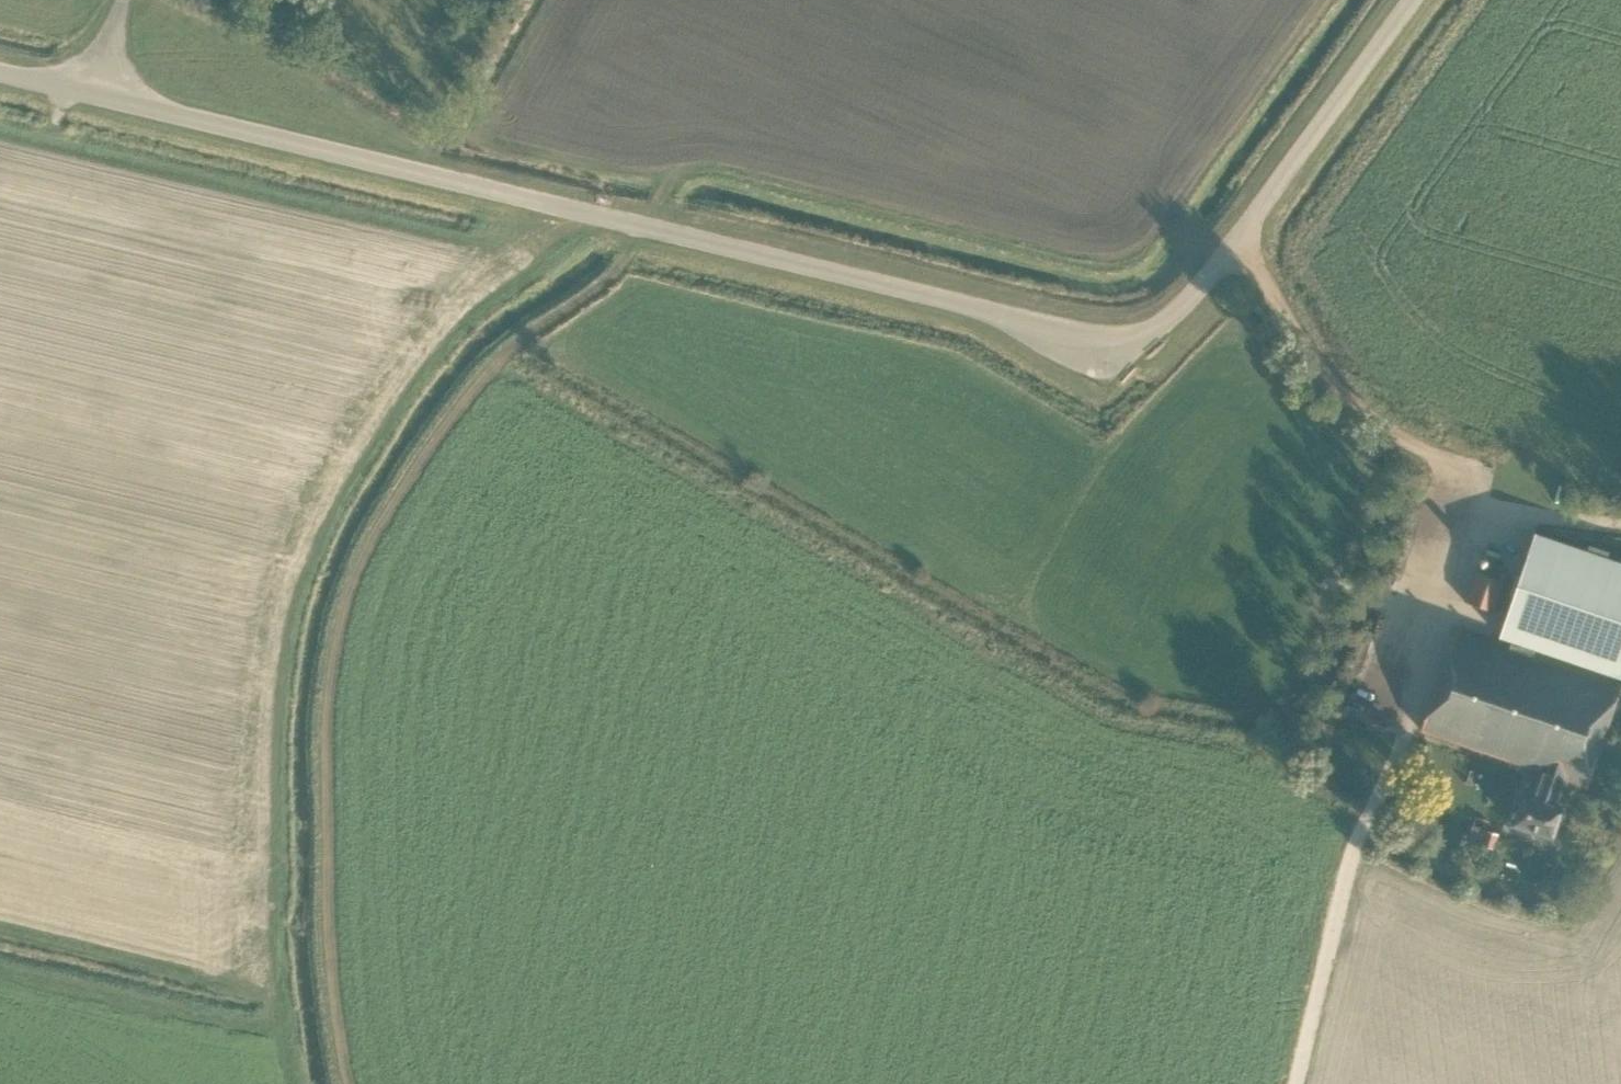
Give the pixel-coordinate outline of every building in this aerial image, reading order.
[(1620,699),(1620,681),(1534,653),(1535,649),(1620,677),(1620,562),(1532,533),(1498,637),(1510,641),(1509,645),(1454,628),(1421,730),(1537,767),(1528,796),(1521,795),(1513,821),(1553,834),(1562,807),(1559,806),(1567,782),(1590,789),(1620,699)] [(1507,581),(1476,571),(1466,600),(1497,611),(1507,581)] [(1499,834),(1489,830),(1484,843),(1494,847),(1499,834)]
